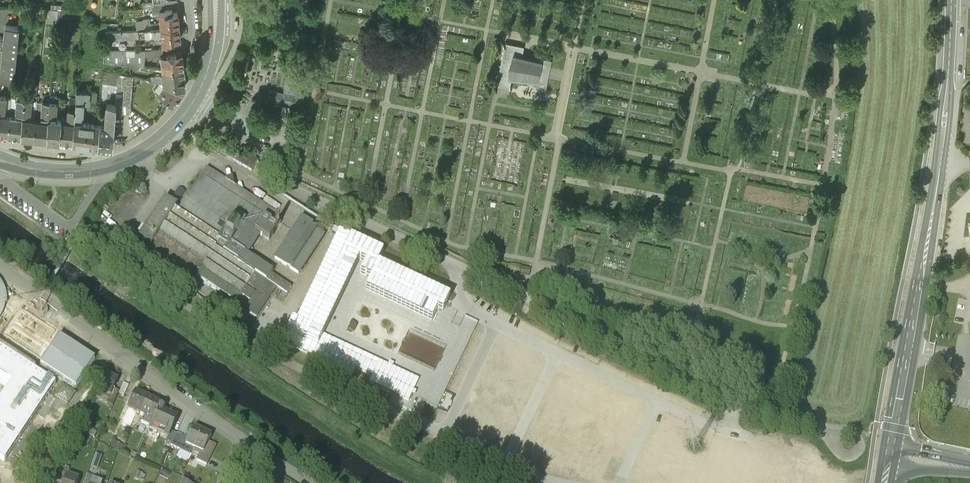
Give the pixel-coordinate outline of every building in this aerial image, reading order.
[(0,6),(0,25),(6,25),(18,26),(20,7),(0,6)] [(169,13),(168,10),(159,11),(160,22),(161,27),(179,26),(177,12),(169,13)] [(150,18),(143,19),(143,21),(136,21),(137,29),(161,27),(160,22),(150,23),(150,18)] [(18,26),(6,25),(0,77),(13,78),(18,26)] [(179,26),(161,27),(161,33),(162,44),(171,43),(171,40),(180,39),(179,26)] [(137,29),(106,32),(106,39),(147,36),(152,34),(161,33),(161,27),(137,29)] [(523,46),(505,43),(497,83),(509,86),(511,77),(535,81),(534,84),(546,86),(551,60),(539,57),(539,60),(522,55),(523,46)] [(157,49),(146,50),(144,66),(154,68),(157,49)] [(146,50),(111,50),(110,63),(144,66),(146,50)] [(181,52),(161,54),(162,69),(183,67),(181,52)] [(183,67),(162,69),(164,83),(184,87),(184,85),(183,67)] [(111,71),(104,70),(101,101),(106,101),(107,101),(108,93),(116,94),(117,81),(110,81),(111,71)] [(133,76),(118,73),(117,81),(116,94),(114,114),(130,111),(133,76)] [(184,87),(164,83),(163,85),(163,88),(158,86),(155,90),(166,98),(162,103),(166,106),(168,106),(171,102),(172,103),(185,87),(184,87)] [(96,91),(76,89),(75,103),(75,108),(72,140),(98,143),(100,122),(100,121),(94,121),(96,91)] [(293,94),(270,90),(268,102),(291,106),(293,94)] [(106,101),(105,123),(100,122),(98,143),(112,145),(114,114),(116,94),(108,93),(107,101),(106,101)] [(0,95),(0,132),(7,133),(9,114),(1,113),(1,110),(3,110),(4,109),(5,95),(0,95)] [(17,115),(9,114),(7,133),(20,134),(23,98),(16,97),(14,111),(15,112),(17,112),(17,115)] [(23,98),(20,134),(32,135),(34,117),(27,116),(27,114),(28,114),(29,113),(30,98),(23,98)] [(37,117),(34,117),(32,135),(45,137),(48,105),(49,101),(41,100),(40,115),(42,115),(42,118),(37,117)] [(60,119),(52,118),(53,116),(55,115),(56,106),(54,106),(48,105),(45,137),(58,138),(60,119)] [(69,120),(60,119),(58,138),(72,140),(75,108),(69,108),(68,108),(67,116),(68,117),(69,117),(69,120)] [(258,161),(218,137),(211,147),(251,172),(258,161)] [(210,168),(194,193),(192,191),(187,198),(184,196),(179,203),(183,205),(179,211),(176,209),(150,248),(150,249),(256,318),(275,289),(280,281),(272,276),(268,282),(266,280),(272,271),(246,255),(260,235),(262,237),(262,236),(271,223),(278,213),(258,200),(259,200),(210,168)] [(165,201),(139,241),(150,248),(176,209),(165,201)] [(302,218),(275,259),(285,266),(311,227),(313,225),(302,218)] [(271,223),(262,236),(269,241),(278,228),(273,225),(271,223)] [(311,227),(285,266),(298,275),(324,235),(311,227)] [(369,384),(408,402),(418,380),(322,335),(358,257),(365,260),(359,272),(371,277),(365,288),(432,319),(437,308),(443,311),(450,296),(379,262),(384,252),(339,231),(296,321),(292,319),(286,330),(290,332),(285,342),(322,360),(319,365),(350,379),(356,368),(373,376),(369,384)] [(291,288),(280,281),(275,289),(286,296),(291,288)] [(53,335),(25,316),(16,329),(45,348),(53,335)] [(13,381),(0,401),(0,459),(4,461),(55,384),(54,384),(59,377),(76,388),(94,360),(59,337),(36,372),(0,348),(0,373),(13,381)] [(118,380),(105,374),(96,393),(109,399),(114,389),(118,380)] [(123,383),(119,393),(124,395),(128,385),(123,383)] [(119,392),(114,389),(109,399),(106,404),(112,406),(119,392)] [(148,398),(135,392),(128,409),(136,413),(140,415),(148,398)] [(161,404),(148,398),(140,415),(145,417),(153,421),(159,407),(161,404)] [(164,409),(159,407),(153,421),(149,428),(148,430),(167,438),(170,432),(177,418),(163,412),(164,409)] [(136,413),(128,409),(125,416),(133,420),(136,413)] [(153,421),(145,417),(141,424),(149,428),(153,421)] [(194,428),(186,445),(191,447),(195,449),(203,432),(194,428)] [(176,435),(170,432),(167,438),(165,443),(171,446),(176,435)] [(211,436),(203,432),(195,449),(199,451),(198,455),(199,455),(196,461),(207,466),(216,446),(208,442),(211,436)] [(191,447),(186,445),(183,451),(188,454),(191,447)] [(99,467),(105,451),(98,448),(91,464),(99,467)] [(55,481),(61,482),(64,482),(67,476),(69,468),(62,465),(55,481)] [(84,482),(92,482),(93,480),(94,476),(87,474),(84,482)]
